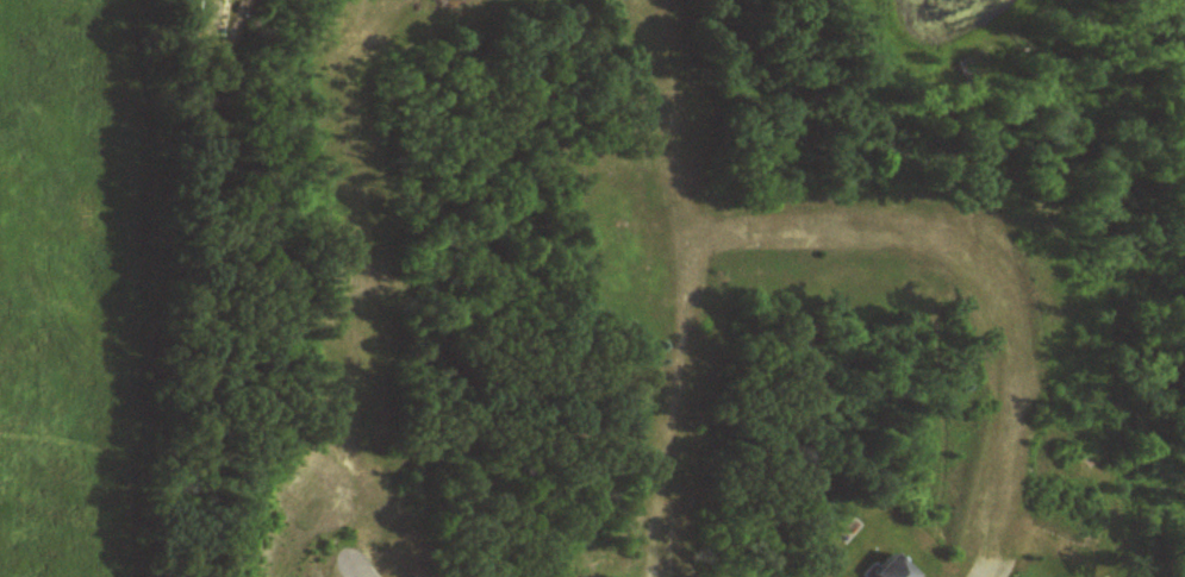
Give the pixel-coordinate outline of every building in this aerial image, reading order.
[(893,556),(872,576),(915,576),(893,556)]
